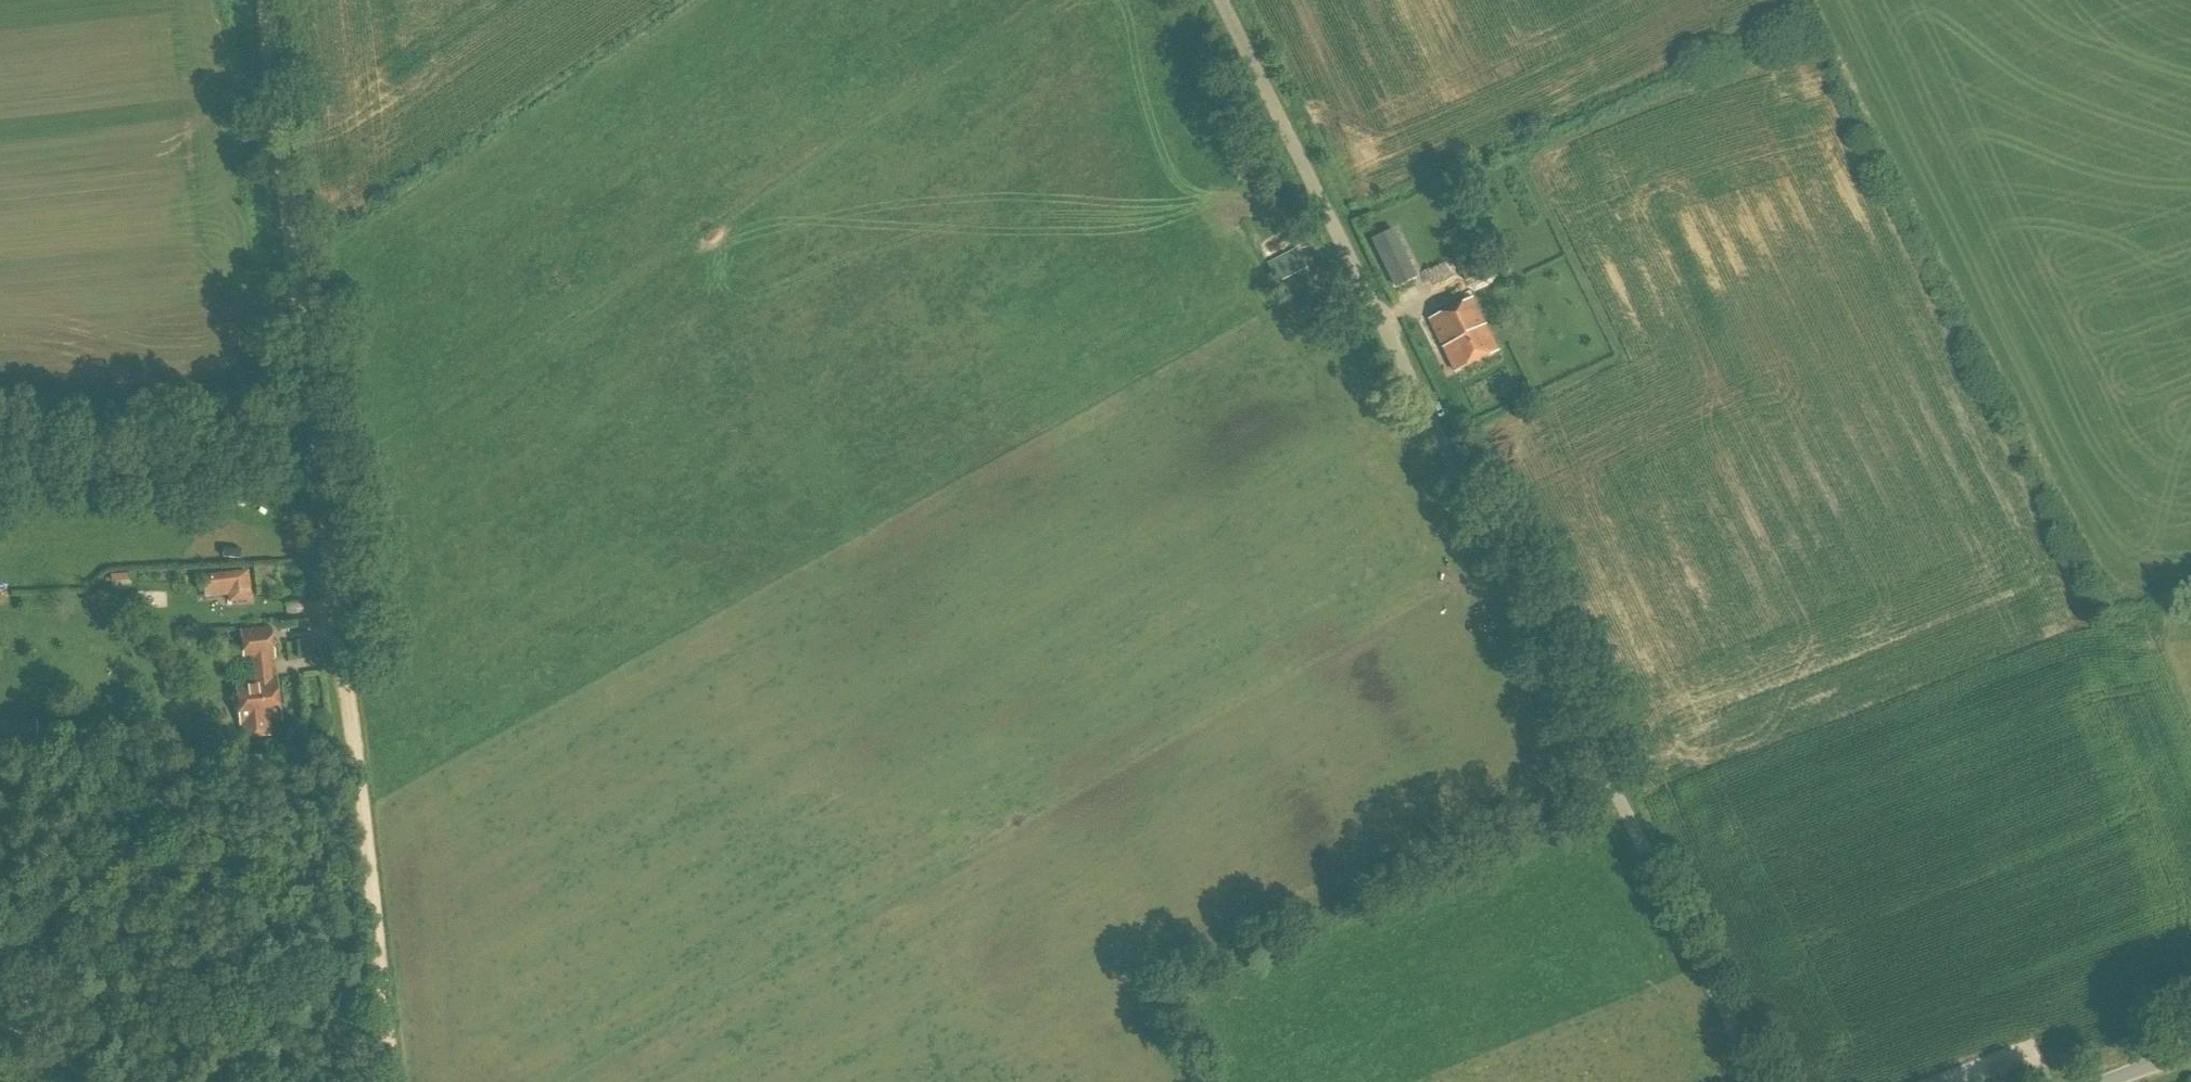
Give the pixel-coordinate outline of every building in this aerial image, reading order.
[(1393,229),(1371,240),(1395,288),(1417,278),(1393,229)] [(1277,284),(1308,269),(1298,247),(1267,263),(1277,284)] [(1486,296),(1492,317),(1505,313),(1499,293),(1486,296)] [(1455,372),(1497,351),(1472,299),(1429,319),(1455,372)] [(233,530),(205,531),(207,559),(266,555),(265,534),(233,536),(233,530)] [(252,603),(249,572),(226,575),(227,586),(228,598),(229,605),(252,603)] [(273,679),(270,659),(275,658),(272,628),(241,631),(244,662),(253,661),(255,681),(236,684),(241,726),(242,740),(274,737),(272,723),(282,721),(277,679),(273,679)] [(38,747),(37,721),(0,721),(0,749),(38,747)]
